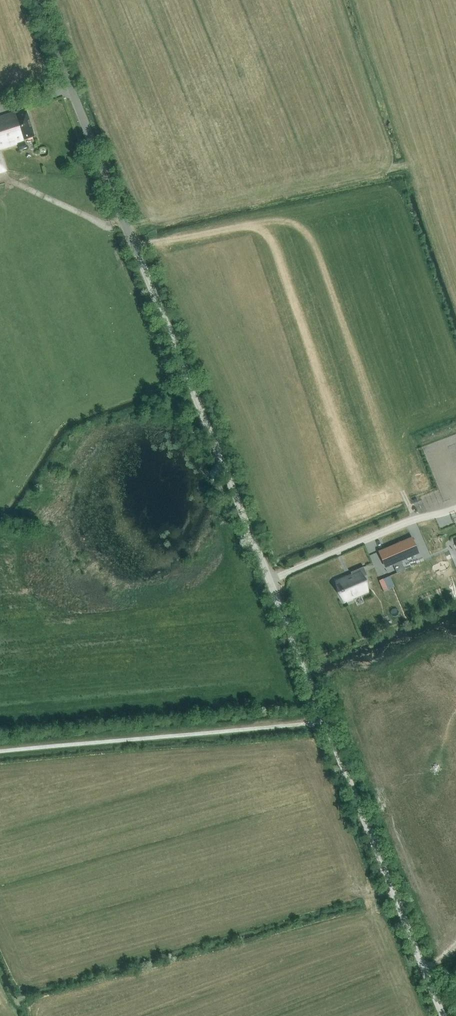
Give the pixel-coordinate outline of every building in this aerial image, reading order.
[(32,127),(26,109),(24,110),(23,108),(0,116),(0,150),(17,144),(19,150),(27,148),(24,140),(35,137),(32,127)] [(449,514),(437,519),(440,527),(453,523),(449,514)] [(378,551),(385,566),(418,552),(412,537),(378,551)] [(352,575),(337,582),(340,590),(341,592),(345,600),(367,590),(361,577),(367,575),(363,566),(350,572),(352,575)] [(402,590),(396,593),(400,602),(406,600),(402,590)]
